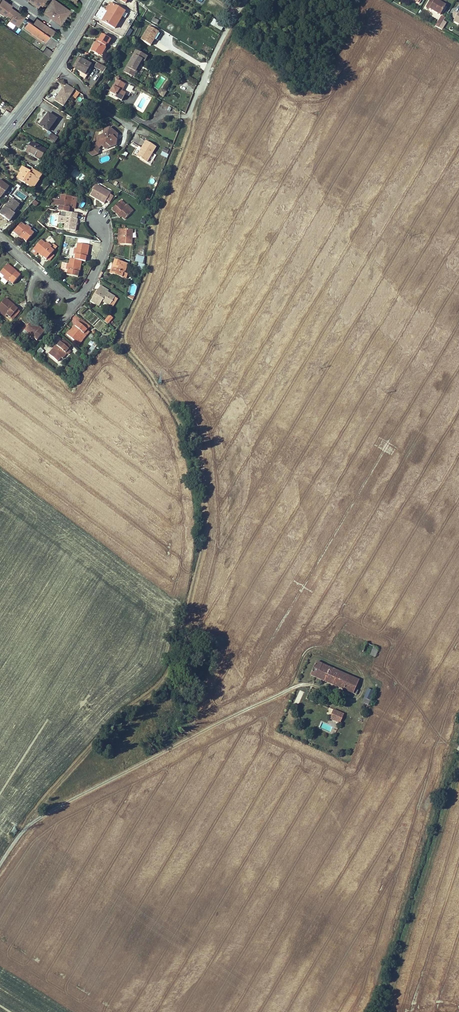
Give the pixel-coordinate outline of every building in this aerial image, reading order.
[(53,4),(51,3),(45,12),(62,24),(69,14),(67,13),(69,9),(56,0),(53,4)] [(439,4),(432,0),(431,0),(426,9),(440,17),(446,8),(439,4)] [(12,5),(7,2),(1,11),(5,14),(6,13),(10,7),(12,5)] [(124,12),(112,5),(109,9),(111,9),(109,13),(120,20),(124,12)] [(18,26),(25,17),(16,11),(12,17),(10,20),(18,26)] [(120,20),(109,13),(106,18),(104,17),(102,21),(115,29),(120,20)] [(436,28),(439,30),(444,23),(444,22),(445,20),(442,18),(436,28)] [(221,31),(224,26),(214,19),(210,24),(221,31)] [(46,42),(50,36),(42,30),(29,20),(24,27),(31,32),(42,39),(46,42)] [(46,25),(42,30),(50,36),(54,30),(46,25)] [(158,32),(149,26),(141,40),(150,46),(158,32)] [(42,39),(31,32),(30,33),(41,41),(42,39)] [(105,48),(105,46),(106,44),(107,45),(110,40),(102,35),(98,40),(97,42),(96,41),(93,47),(95,48),(93,52),(92,52),(98,55),(100,51),(103,53),(105,48)] [(53,52),(47,48),(43,53),(50,57),(53,52)] [(147,57),(136,51),(126,67),(136,73),(139,67),(138,66),(139,64),(140,65),(143,61),(144,62),(147,57)] [(75,69),(81,59),(79,58),(73,67),(75,69)] [(88,68),(91,65),(81,59),(75,69),(81,73),(86,76),(90,70),(88,68)] [(103,73),(106,69),(97,63),(94,67),(103,73)] [(133,77),(136,73),(126,67),(124,72),(133,77)] [(121,89),(124,84),(118,80),(119,78),(117,77),(115,79),(117,80),(110,92),(115,96),(115,97),(122,101),(125,94),(121,91),(119,90),(119,89),(121,89)] [(65,88),(63,87),(60,92),(61,93),(60,94),(59,94),(54,100),(63,106),(74,90),(67,85),(65,88)] [(56,119),(48,113),(39,126),(47,132),(56,119)] [(109,128),(104,130),(103,135),(98,136),(97,142),(94,145),(98,149),(101,146),(106,144),(110,147),(115,145),(116,140),(112,136),(113,131),(109,128)] [(54,143),(58,138),(52,134),(48,139),(54,143)] [(155,147),(146,141),(137,157),(146,162),(155,147)] [(45,151),(31,143),(26,153),(40,161),(45,151)] [(98,149),(94,145),(89,147),(88,152),(92,156),(98,154),(98,149)] [(20,172),(20,173),(22,174),(18,180),(28,186),(31,181),(35,184),(42,176),(32,169),(30,172),(22,167),(19,171),(20,172)] [(75,169),(70,175),(80,182),(85,175),(75,169)] [(0,181),(0,196),(1,197),(8,187),(0,181)] [(93,190),(90,195),(95,198),(95,197),(101,200),(100,201),(100,202),(104,204),(106,201),(109,203),(113,196),(110,194),(96,185),(96,186),(93,190)] [(58,200),(57,206),(59,206),(58,211),(60,211),(66,213),(69,213),(69,208),(75,209),(77,198),(61,195),(60,200),(58,200)] [(11,199),(0,214),(0,215),(9,221),(14,215),(13,213),(19,205),(11,199)] [(120,201),(112,209),(118,215),(119,214),(121,216),(125,219),(130,214),(124,207),(125,206),(120,201)] [(133,211),(126,205),(125,206),(124,207),(130,214),(133,211)] [(77,219),(77,215),(69,213),(66,213),(65,217),(64,217),(63,223),(65,224),(64,229),(75,231),(77,225),(75,225),(75,224),(77,224),(78,220),(77,219)] [(21,223),(13,232),(22,240),(22,239),(26,242),(34,234),(30,230),(31,229),(26,225),(25,226),(21,223)] [(132,230),(118,229),(118,244),(131,245),(132,230)] [(41,240),(33,249),(38,253),(39,252),(40,253),(39,254),(42,257),(43,256),(46,260),(47,258),(51,254),(54,251),(50,248),(51,247),(51,246),(46,243),(45,244),(41,240)] [(75,255),(74,260),(81,261),(85,262),(86,257),(87,257),(88,253),(86,252),(86,251),(88,251),(89,246),(77,243),(76,249),(75,248),(74,255),(75,255)] [(80,267),(81,261),(74,260),(70,259),(69,264),(67,264),(66,270),(68,270),(67,275),(77,277),(78,272),(79,272),(80,268),(78,268),(78,266),(80,267)] [(127,265),(115,261),(113,266),(114,266),(111,274),(122,277),(123,273),(124,273),(127,265)] [(8,264),(0,273),(4,276),(3,278),(7,282),(8,281),(13,284),(20,276),(16,272),(16,271),(8,264)] [(108,291),(100,286),(91,301),(99,306),(102,300),(104,301),(103,302),(109,306),(115,297),(107,293),(108,291)] [(118,299),(115,297),(109,306),(112,307),(118,299)] [(18,309),(14,306),(15,305),(6,298),(0,304),(0,309),(2,310),(1,312),(5,316),(6,315),(10,318),(17,310),(18,309)] [(20,312),(17,310),(10,318),(13,320),(20,312)] [(89,327),(81,320),(78,323),(87,330),(89,327)] [(36,324),(32,321),(24,330),(28,333),(27,335),(32,339),(33,338),(37,341),(44,332),(40,329),(41,328),(38,325),(36,327),(35,326),(36,324)] [(87,330),(78,323),(75,326),(74,326),(71,329),(73,330),(72,332),(70,330),(67,335),(76,342),(79,338),(81,340),(85,335),(84,334),(87,330)] [(79,338),(76,342),(79,345),(89,332),(87,330),(84,334),(85,335),(81,340),(79,338)] [(63,340),(61,343),(68,349),(71,346),(63,340)] [(54,351),(52,349),(48,354),(58,362),(61,358),(63,359),(67,354),(65,353),(68,349),(61,343),(60,342),(57,346),(56,345),(53,348),(55,350),(54,351)] [(375,646),(365,641),(361,650),(371,654),(375,646)] [(312,675),(353,692),(358,694),(359,690),(355,688),(359,679),(318,661),(312,675)] [(368,688),(362,702),(369,705),(375,691),(368,688)] [(330,718),(340,723),(344,714),(330,707),(328,712),(327,713),(331,715),(330,718)]
